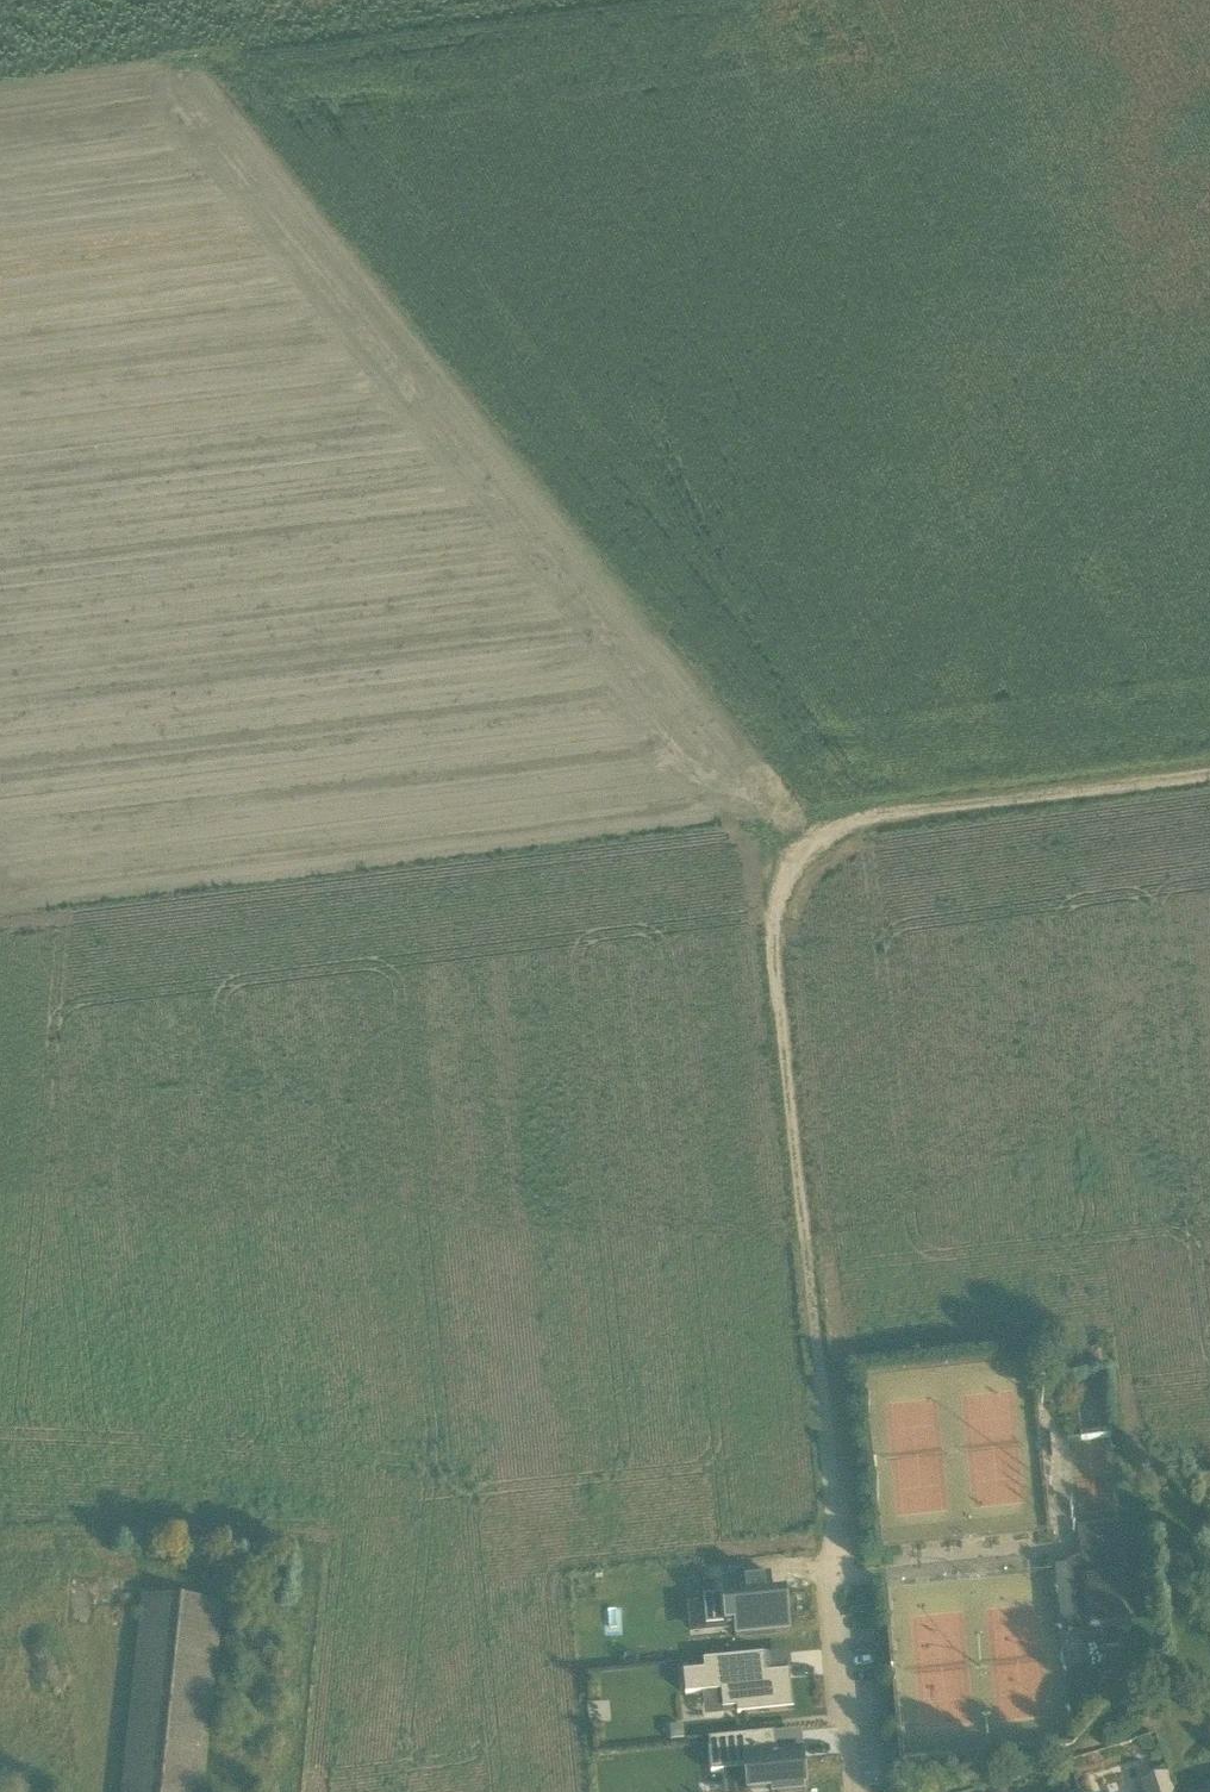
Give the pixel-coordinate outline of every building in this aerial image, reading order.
[(704,1609),(706,1628),(735,1625),(736,1632),(736,1637),(735,1637),(735,1639),(790,1633),(790,1632),(786,1595),(787,1594),(786,1593),(772,1594),(770,1577),(770,1575),(720,1580),(720,1582),(721,1582),(722,1596),(703,1598),(704,1609)] [(668,1623),(669,1593),(610,1592),(609,1622),(668,1623)] [(122,1791),(202,1791),(220,1604),(142,1596),(122,1791)] [(726,1692),(727,1709),(742,1708),(742,1716),(798,1711),(794,1672),(771,1674),(769,1656),(769,1655),(708,1661),(709,1671),(688,1673),(690,1695),(707,1693),(726,1692)] [(803,1790),(807,1790),(807,1788),(806,1788),(804,1770),(806,1770),(806,1768),(804,1768),(802,1753),(777,1755),(775,1735),(775,1734),(708,1741),(712,1775),(728,1773),(747,1771),(749,1791),(804,1791),(803,1790)] [(1152,1779),(1139,1783),(1141,1791),(1173,1791),(1168,1775),(1166,1775),(1164,1767),(1150,1772),(1152,1779)] [(990,1787),(992,1791),(1007,1791),(1004,1783),(990,1787)]
